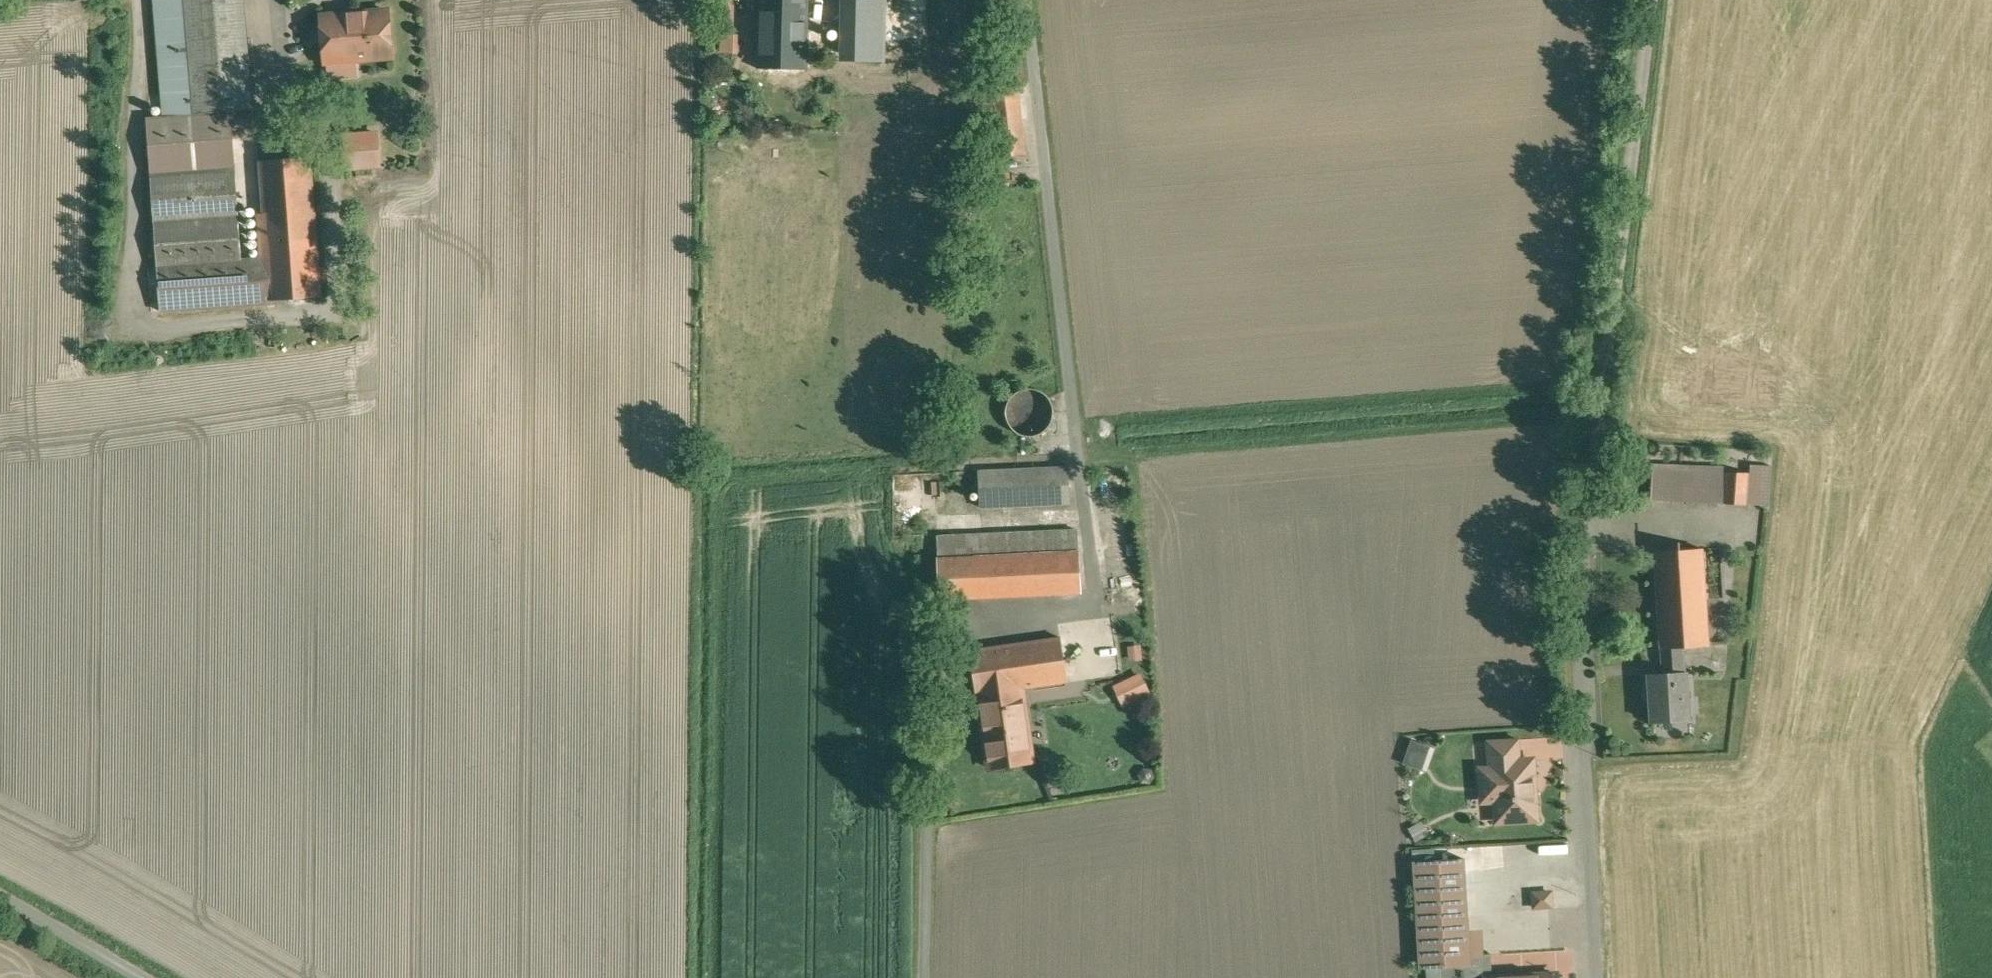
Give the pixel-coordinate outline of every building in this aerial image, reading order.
[(163,116),(195,114),(186,0),(154,0),(163,116)] [(195,114),(252,109),(244,0),(186,0),(195,114)] [(758,67),(807,68),(808,0),(759,0),(758,67)] [(352,15),(341,16),(341,17),(322,18),(326,60),(352,58),(352,60),(392,57),(388,11),(352,14),(352,15)] [(1016,85),(981,89),(989,158),(1023,154),(1016,85)] [(195,114),(163,116),(146,118),(151,178),(235,172),(232,138),(254,136),(252,109),(195,114)] [(377,134),(345,136),(348,168),(380,166),(377,134)] [(235,172),(151,178),(161,312),(275,303),(275,300),(319,297),(315,242),(318,242),(311,157),(259,161),(263,213),(258,214),(261,258),(241,260),(235,172)] [(1052,421),(1053,412),(1051,403),(1046,395),(1038,390),(1029,388),(1019,390),(1012,396),(1007,404),(1005,413),(1007,422),(1012,430),(1020,435),(1030,437),(1039,435),(1047,429),(1052,421)] [(1748,473),(1655,469),(1653,500),(1767,505),(1769,467),(1748,466),(1748,473)] [(1068,467),(978,471),(979,507),(1069,503),(1068,467)] [(1077,531),(982,536),(983,557),(1078,553),(1077,531)] [(982,536),(937,538),(940,598),(984,596),(983,557),(982,536)] [(1702,549),(1653,552),(1659,648),(1682,647),(1708,645),(1702,549)] [(1078,553),(983,557),(984,596),(1080,592),(1078,553)] [(1060,637),(970,650),(976,695),(977,695),(978,699),(1023,692),(1022,688),(1066,682),(1060,637)] [(1682,647),(1659,648),(1661,675),(1647,676),(1648,678),(1651,677),(1652,702),(1650,702),(1651,722),(1689,719),(1686,672),(1684,672),(1682,647)] [(1023,692),(978,699),(987,767),(1032,761),(1032,760),(1023,692)] [(1517,739),(1486,741),(1488,770),(1480,770),(1481,790),(1491,790),(1494,792),(1496,821),(1534,819),(1531,761),(1519,761),(1517,739)] [(1462,858),(1413,862),(1419,969),(1455,967),(1469,966),(1468,955),(1462,858)] [(1468,955),(1469,966),(1455,967),(1456,977),(1491,977),(1490,954),(1468,955)]
